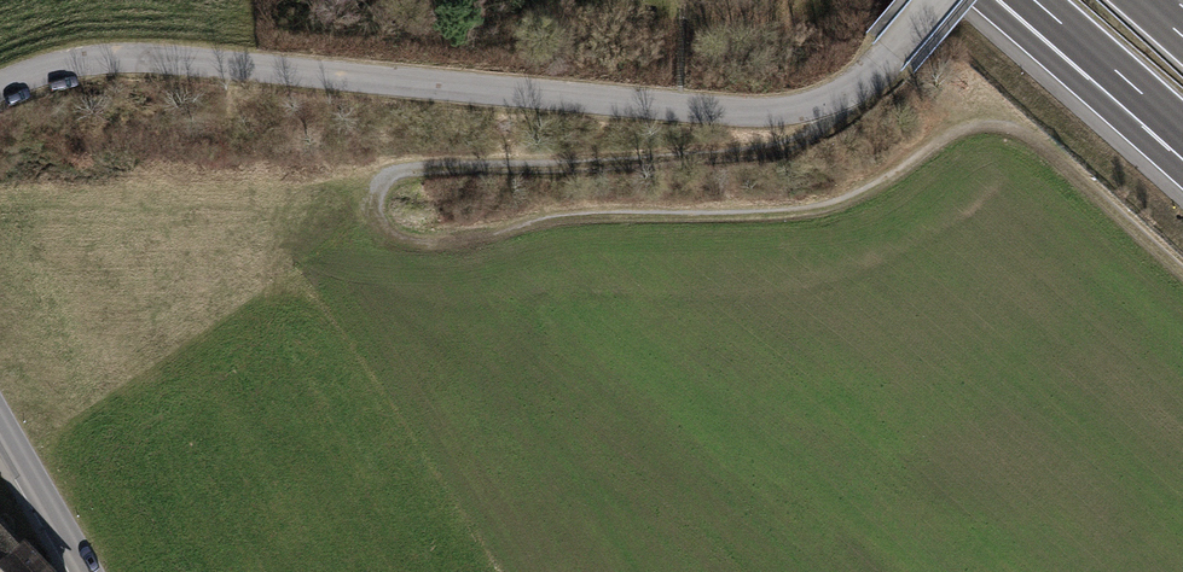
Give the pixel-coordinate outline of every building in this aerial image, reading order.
[(0,533),(0,571),(39,571),(0,533)]
